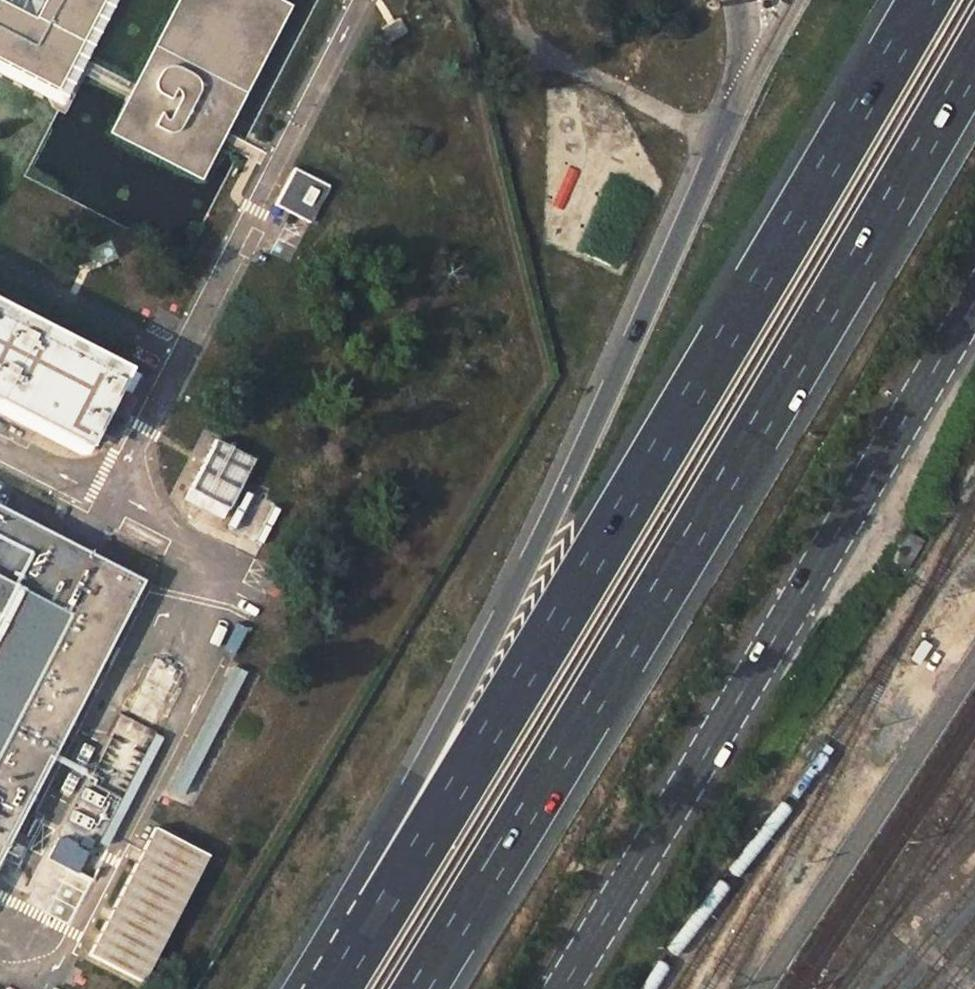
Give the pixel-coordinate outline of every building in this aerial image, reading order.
[(55,89),(102,0),(42,0),(32,19),(0,3),(0,60),(55,89)] [(121,128),(199,168),(279,10),(259,0),(186,0),(121,128)] [(307,226),(325,191),(290,173),(272,207),(307,226)] [(87,448),(125,376),(121,375),(126,365),(0,301),(0,402),(87,448)] [(220,430),(190,486),(230,507),(260,451),(220,430)] [(230,507),(190,486),(182,501),(223,521),(230,507)] [(145,579),(0,503),(0,857),(145,579)]
